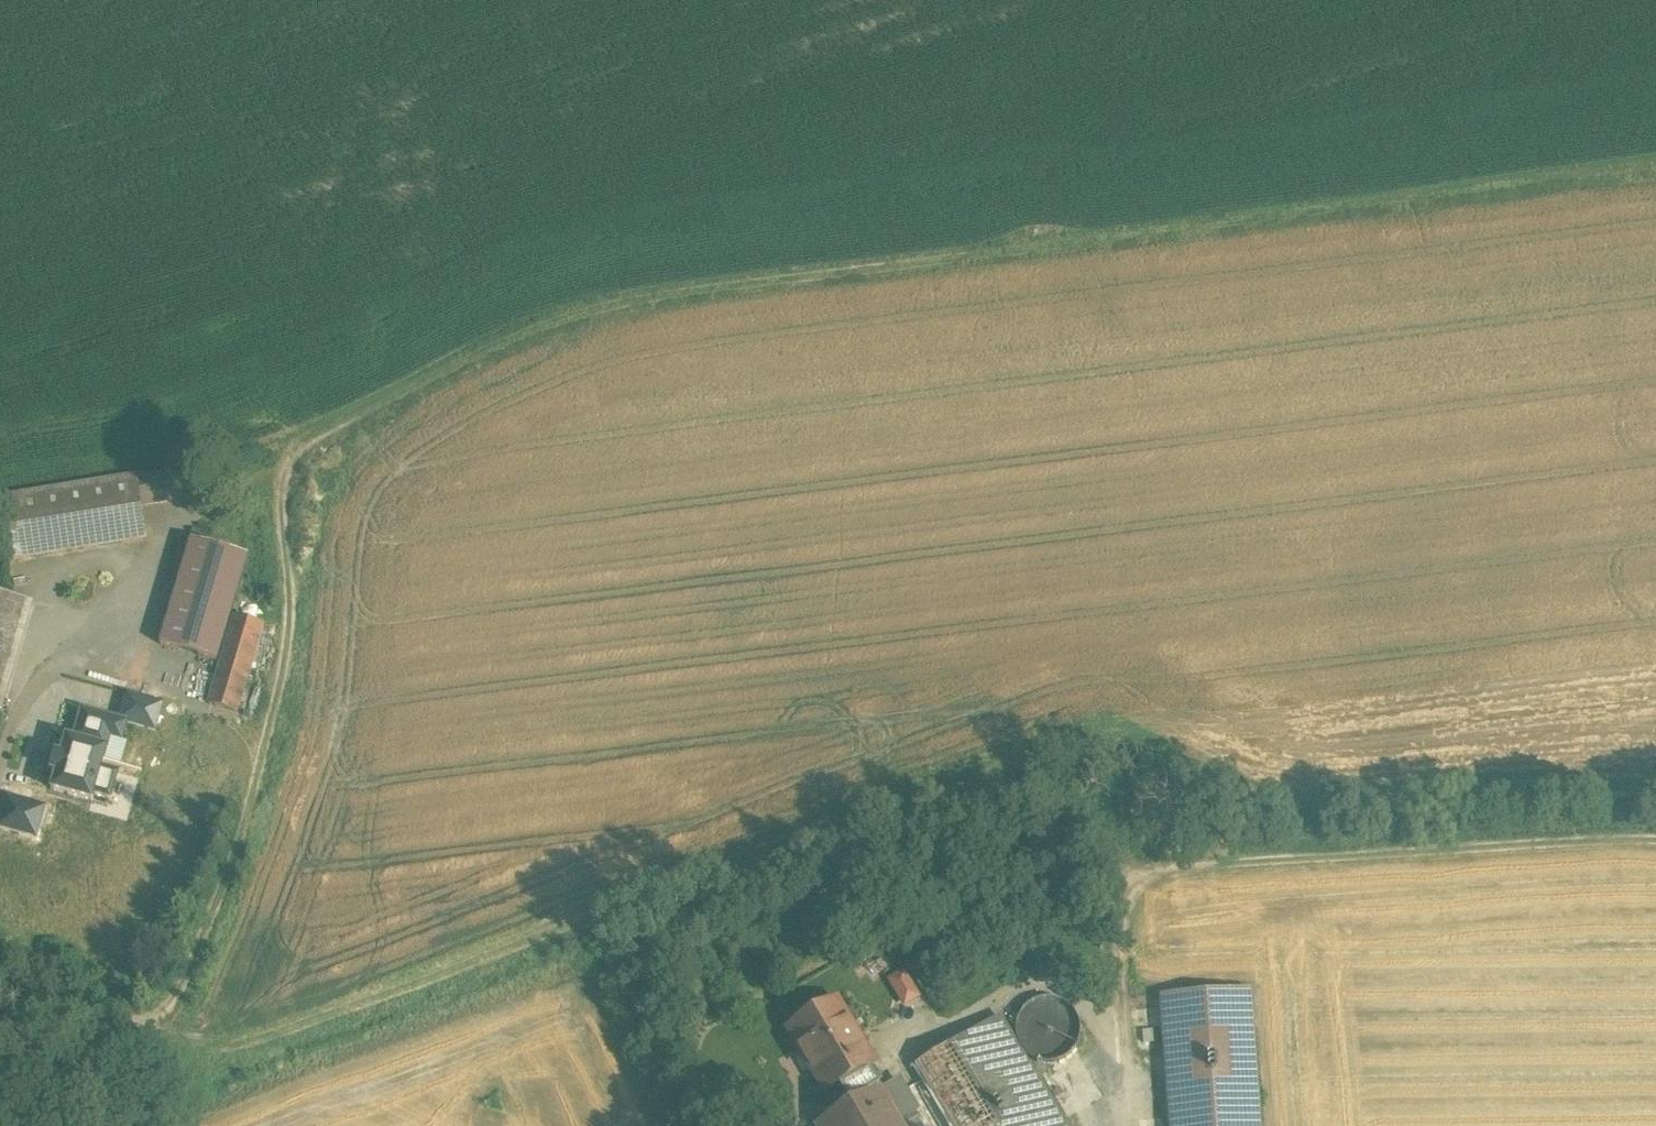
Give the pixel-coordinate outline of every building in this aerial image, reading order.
[(137,478),(142,505),(204,495),(199,468),(137,478)] [(137,477),(0,499),(0,534),(4,562),(147,539),(142,505),(137,478),(137,477)] [(234,564),(190,551),(168,623),(213,636),(234,564)] [(0,595),(0,682),(23,601),(10,598),(0,595)] [(0,682),(0,711),(2,712),(33,604),(23,601),(0,682)] [(262,625),(236,617),(210,705),(236,713),(262,625)] [(104,765),(166,784),(169,772),(183,722),(186,712),(125,695),(125,694),(71,678),(46,765),(47,765),(52,750),(104,765)] [(97,789),(104,765),(52,750),(47,765),(46,765),(35,761),(33,770),(32,770),(20,811),(96,834),(108,793),(97,789)] [(1164,997),(1173,1125),(1257,1125),(1247,991),(1164,997)] [(1059,1000),(1048,998),(1038,999),(1029,1004),(1025,1007),(1020,1016),(1018,1026),(1019,1033),(1022,1042),(1031,1051),(1040,1055),(1050,1055),(1060,1053),(1068,1047),(1073,1040),(1076,1030),(1075,1020),(1073,1014),(1067,1006),(1059,1000)] [(874,1064),(837,1001),(788,1030),(825,1093),(840,1084),(851,1104),(879,1088),(867,1068),(874,1064)] [(998,1016),(917,1065),(953,1125),(1064,1125),(998,1016)] [(879,1088),(851,1104),(817,1124),(818,1125),(901,1125),(879,1088)]
